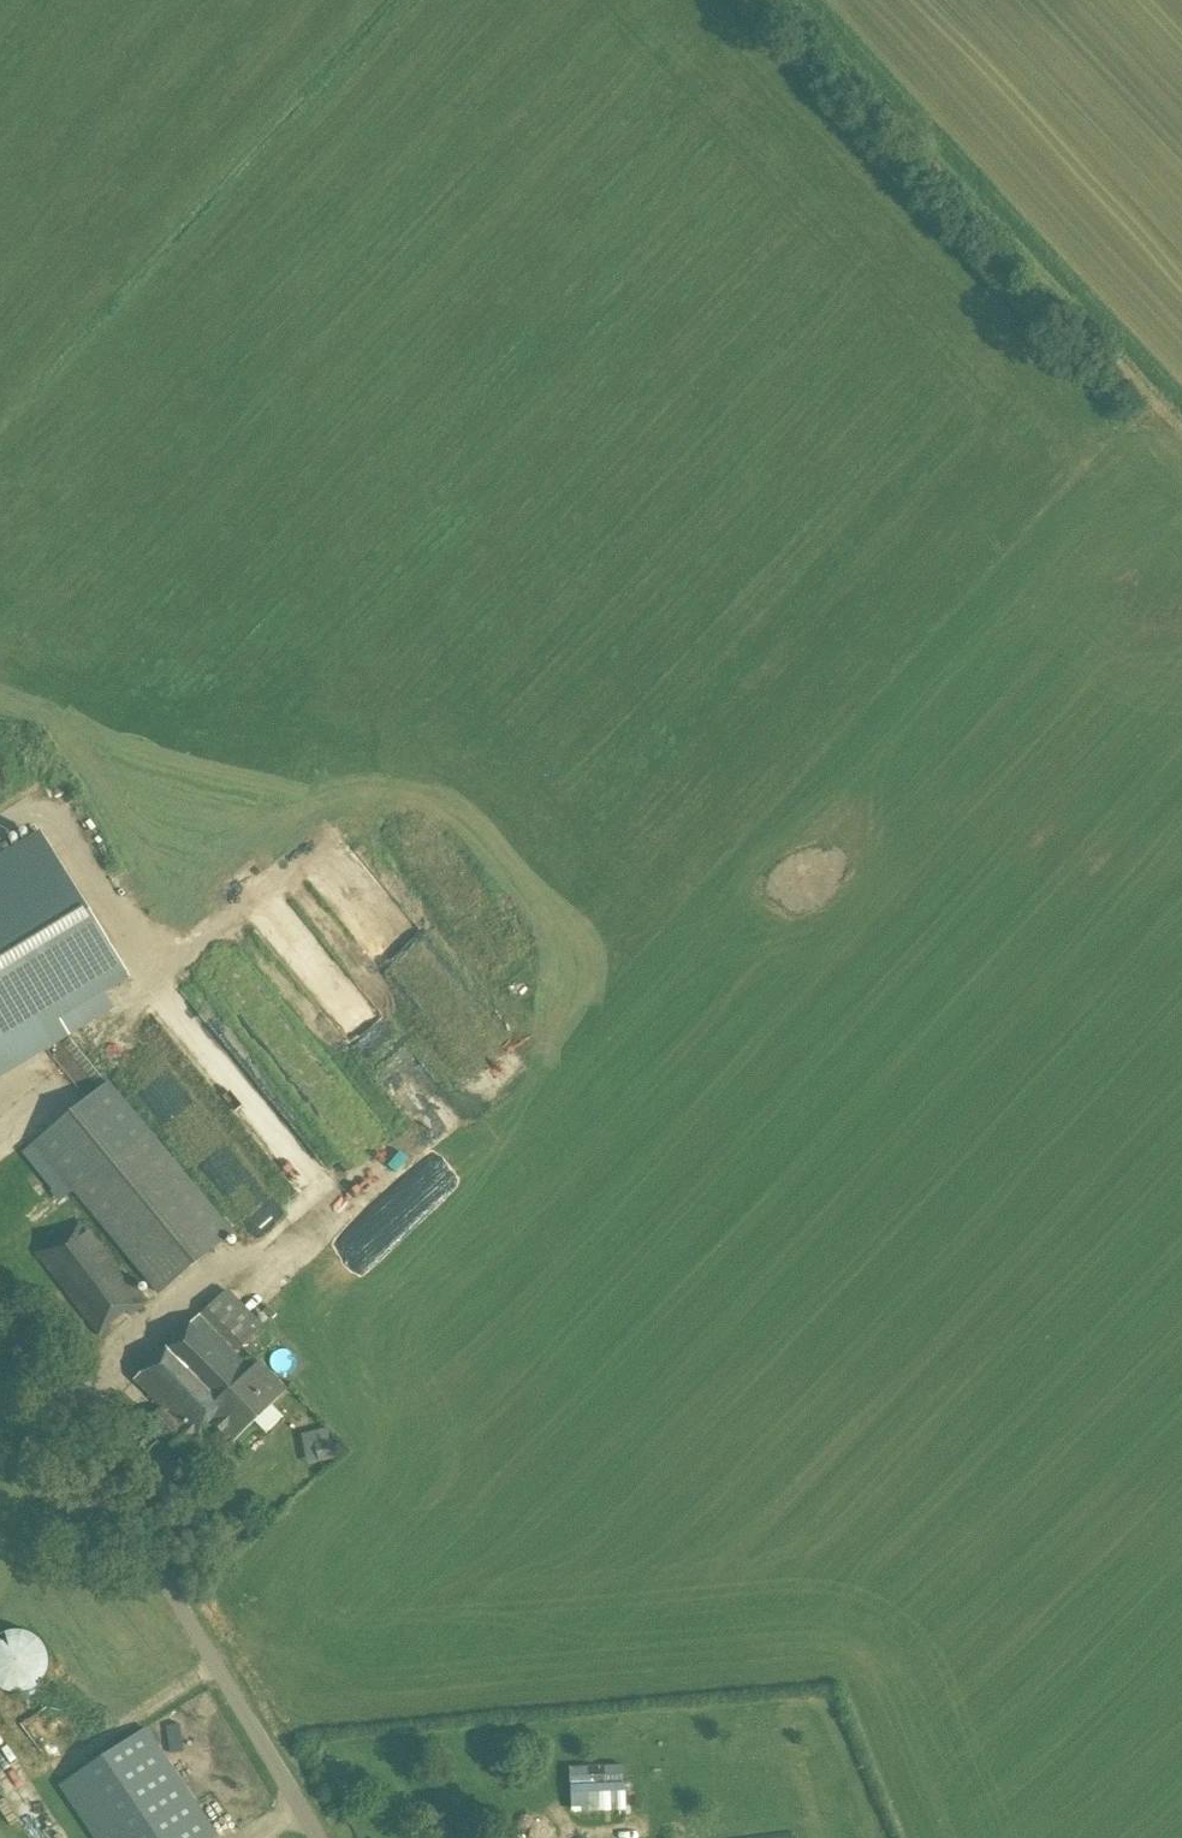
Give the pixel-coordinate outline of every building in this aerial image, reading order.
[(129,975),(42,833),(0,859),(0,1074),(50,1043),(41,1028),(129,975)] [(157,1295),(234,1232),(109,1080),(33,1143),(157,1295)] [(99,1338),(145,1305),(80,1219),(34,1252),(99,1338)] [(255,1368),(239,1353),(253,1337),(216,1302),(133,1379),(160,1407),(146,1421),(182,1455),(212,1422),(233,1443),(286,1388),(260,1363),(255,1368)] [(323,1425),(303,1430),(310,1460),(330,1455),(323,1425)] [(38,1685),(48,1669),(49,1661),(43,1643),(28,1632),(9,1631),(0,1636),(0,1688),(2,1690),(21,1693),(38,1685)] [(220,1835),(147,1726),(58,1785),(93,1837),(216,1837),(220,1835)] [(571,1780),(624,1779),(623,1760),(570,1762),(571,1780)]
